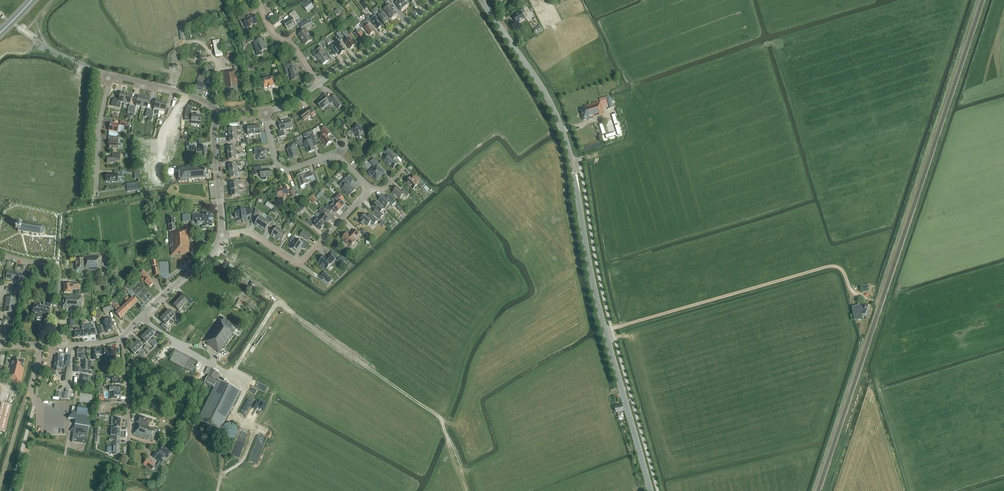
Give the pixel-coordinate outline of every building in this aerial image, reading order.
[(390,5),(388,2),(390,0),(383,0),(386,3),(385,3),(388,6),(384,9),(391,19),(397,14),(390,5)] [(406,0),(398,0),(395,2),(401,11),(410,4),(406,0)] [(303,6),(306,11),(313,6),(309,1),(303,6)] [(523,15),(525,13),(523,8),(519,10),(521,13),(516,16),(517,16),(514,18),(517,23),(525,18),(523,15)] [(377,10),(373,13),(377,18),(379,17),(380,19),(384,24),(389,21),(384,15),(383,13),(381,10),(378,12),(377,10)] [(294,21),(298,18),(294,12),(289,15),(291,18),(284,23),(288,30),(296,25),(294,21)] [(355,16),(352,12),(350,14),(353,18),(358,24),(360,22),(356,16),(355,16)] [(365,13),(364,14),(366,17),(369,21),(370,20),(372,23),(375,26),(378,29),(382,26),(377,19),(375,17),(373,18),(370,14),(368,16),(365,13)] [(244,29),(246,28),(247,28),(250,26),(249,25),(253,24),(253,25),(257,23),(254,15),(247,18),(246,14),(238,17),(244,29)] [(369,25),(370,24),(367,20),(361,24),(370,35),(374,32),(369,25)] [(311,27),(311,26),(314,25),(312,21),(301,28),(304,32),(298,35),(301,39),(305,45),(312,40),(310,37),(306,31),(311,27)] [(360,28),(359,28),(357,24),(354,26),(357,31),(353,34),(360,42),(365,38),(362,33),(363,32),(360,28)] [(542,31),(539,26),(533,29),(536,35),(542,31)] [(355,45),(351,40),(352,39),(346,31),(342,33),(348,41),(345,42),(350,49),(355,45)] [(220,39),(212,41),(215,56),(223,55),(220,39)] [(261,52),(267,49),(265,45),(264,45),(261,39),(255,42),(253,43),(256,49),(257,55),(262,54),(261,52)] [(336,43),(329,47),(335,55),(338,53),(340,55),(345,51),(341,45),(341,44),(337,39),(334,41),(336,43)] [(327,53),(324,54),(324,53),(325,52),(322,47),(316,51),(319,54),(316,56),(318,59),(319,59),(323,65),(329,61),(328,60),(330,59),(327,53)] [(285,64),(284,64),(287,75),(290,74),(292,80),(299,78),(296,68),(293,69),(292,66),(286,68),(285,64)] [(213,76),(211,65),(204,66),(205,74),(206,74),(207,77),(213,76)] [(239,85),(237,69),(238,69),(237,66),(233,66),(234,70),(226,71),(226,72),(222,72),(222,73),(218,74),(219,82),(223,82),(224,87),(226,87),(226,94),(238,92),(237,85),(239,85)] [(206,77),(199,74),(196,80),(203,83),(206,77)] [(271,87),(276,86),(273,77),(269,78),(268,74),(263,76),(264,80),(261,80),(264,89),(268,88),(272,87),(271,87)] [(203,93),(207,85),(198,81),(195,90),(203,93)] [(116,99),(114,106),(119,107),(121,102),(124,103),(126,93),(121,92),(120,95),(119,100),(116,99)] [(319,99),(320,100),(316,103),(321,109),(332,101),(338,109),(343,105),(335,95),(332,98),(331,96),(329,98),(326,94),(319,99)] [(608,96),(605,97),(606,99),(607,99),(610,109),(613,108),(612,102),(614,101),(613,98),(611,98),(609,98),(608,96)] [(599,99),(600,102),(602,107),(608,105),(606,100),(606,99),(605,97),(599,99)] [(168,115),(169,109),(166,108),(167,102),(161,101),(159,111),(165,112),(164,115),(167,116),(168,115)] [(603,111),(602,107),(600,102),(587,106),(584,107),(584,106),(580,108),(583,120),(588,119),(589,120),(594,119),(594,117),(603,114),(602,111),(603,111)] [(200,124),(200,122),(201,116),(192,115),(190,115),(191,108),(185,108),(184,117),(191,118),(191,121),(191,123),(196,124),(200,124)] [(304,121),(311,115),(312,117),(316,114),(311,108),(308,111),(307,110),(300,116),(304,121)] [(283,130),(293,128),(291,120),(279,123),(281,130),(278,131),(279,137),(285,136),(283,130)] [(110,123),(109,130),(117,132),(120,132),(121,129),(125,129),(125,126),(120,125),(119,125),(110,123)] [(359,138),(365,132),(357,124),(346,135),(350,138),(348,140),(354,134),(359,138)] [(260,139),(262,139),(262,134),(261,134),(260,126),(254,127),(255,135),(256,135),(259,134),(260,139)] [(237,135),(237,134),(237,130),(241,130),(241,127),(236,128),(236,129),(229,129),(229,136),(237,135)] [(256,139),(256,135),(255,135),(254,127),(248,128),(248,135),(253,135),(254,139),(256,139)] [(326,146),(331,142),(327,136),(331,134),(325,127),(322,130),(325,134),(320,138),(326,146)] [(311,140),(304,142),(305,146),(306,146),(309,152),(315,150),(314,147),(312,142),(315,141),(313,134),(314,134),(312,130),(306,133),(307,136),(309,136),(311,140)] [(237,136),(242,136),(241,134),(237,134),(237,135),(229,136),(230,142),(238,141),(237,136)] [(118,141),(118,138),(108,137),(108,138),(109,138),(109,141),(109,142),(108,142),(108,145),(109,145),(109,148),(118,149),(118,141)] [(291,159),(298,156),(295,148),(297,148),(295,142),(288,144),(289,148),(287,149),(291,159)] [(236,153),(235,149),(240,148),(240,146),(235,146),(235,147),(227,148),(228,154),(236,153)] [(201,159),(207,158),(206,147),(200,147),(200,149),(195,149),(195,148),(191,148),(192,158),(196,157),(197,160),(201,160),(201,159)] [(258,160),(267,159),(266,150),(264,150),(263,147),(254,148),(255,155),(258,154),(258,160)] [(393,169),(398,163),(393,158),(395,156),(387,148),(383,152),(389,157),(385,161),(393,169)] [(236,153),(228,154),(229,161),(236,160),(236,155),(240,154),(240,153),(240,152),(236,153)] [(120,160),(120,154),(114,154),(114,157),(107,157),(107,163),(116,163),(116,159),(120,160)] [(370,173),(369,175),(371,177),(372,176),(377,180),(384,173),(377,166),(379,164),(373,158),(369,162),(375,167),(369,173),(370,173)] [(237,171),(237,167),(241,166),(241,164),(237,164),(237,165),(229,166),(230,172),(237,171)] [(206,175),(207,175),(207,171),(205,171),(205,167),(187,169),(187,167),(177,168),(178,182),(188,181),(188,180),(206,178),(206,175)] [(270,170),(261,170),(261,167),(254,167),(254,171),(255,171),(256,174),(260,174),(261,177),(262,177),(262,179),(263,180),(266,180),(267,179),(266,177),(270,177),(270,173),(270,170)] [(238,173),(242,172),(242,170),(237,171),(230,172),(230,179),(238,178),(238,173)] [(122,177),(122,171),(114,171),(114,174),(106,174),(106,181),(117,181),(117,177),(122,177)] [(316,184),(319,183),(315,173),(312,174),(312,173),(305,175),(305,173),(297,176),(300,186),(308,183),(314,181),(316,184)] [(415,177),(414,176),(412,178),(411,177),(405,183),(413,190),(418,184),(420,182),(419,181),(420,180),(416,176),(415,177)] [(346,185),(342,189),(349,195),(355,190),(350,185),(352,183),(346,177),(342,182),(346,185)] [(239,190),(239,189),(239,185),(243,184),(243,182),(238,183),(231,184),(231,190),(239,190)] [(138,183),(127,185),(128,192),(139,190),(138,183)] [(286,195),(289,194),(286,187),(277,191),(279,198),(281,197),(282,199),(287,197),(286,195)] [(397,187),(392,193),(396,197),(397,196),(400,199),(404,194),(407,197),(409,194),(404,189),(402,192),(397,187)] [(239,191),(244,191),(244,188),(239,189),(239,190),(231,190),(232,197),(240,196),(239,191)] [(340,209),(344,205),(340,201),(343,198),(338,193),(334,198),(336,201),(334,203),(340,209)] [(379,200),(386,207),(390,203),(392,206),(396,203),(389,196),(387,198),(383,195),(379,200)] [(340,209),(334,203),(332,205),(329,202),(325,207),(330,212),(333,209),(336,213),(340,209)] [(377,202),(372,207),(376,210),(373,213),(380,219),(384,216),(381,213),(384,209),(377,202)] [(303,207),(296,212),(298,215),(306,210),(303,207)] [(323,215),(326,212),(321,207),(318,210),(320,212),(318,213),(320,215),(318,218),(325,225),(329,220),(323,215)] [(236,219),(237,222),(243,221),(243,223),(247,223),(246,215),(249,214),(248,208),(241,209),(242,211),(235,212),(236,215),(235,215),(236,219)] [(256,209),(254,216),(256,217),(259,219),(258,220),(255,224),(260,228),(268,216),(264,214),(256,209)] [(206,229),(206,227),(212,227),(212,214),(203,214),(203,215),(192,215),(192,221),(192,225),(197,225),(202,225),(202,229),(205,229),(206,229)] [(361,220),(359,222),(363,225),(365,223),(368,226),(371,223),(374,226),(375,224),(378,221),(372,216),(371,214),(368,217),(365,214),(361,219),(361,220)] [(268,216),(260,228),(265,231),(268,227),(269,225),(272,227),(276,222),(272,220),(268,216)] [(189,253),(187,229),(175,230),(174,217),(168,218),(169,231),(170,231),(171,255),(185,254),(184,253),(189,253)] [(320,230),(325,225),(318,218),(315,221),(313,219),(311,221),(309,219),(307,222),(312,227),(314,224),(320,230)] [(45,230),(44,228),(44,227),(44,228),(42,227),(43,226),(42,225),(42,226),(39,226),(19,222),(19,223),(17,223),(17,224),(16,224),(15,229),(18,230),(18,232),(19,232),(22,232),(22,234),(23,234),(23,232),(31,233),(31,235),(32,235),(32,234),(39,235),(39,236),(40,236),(40,235),(43,234),(43,235),(43,234),(44,233),(45,233),(45,232),(44,232),(45,230)] [(277,239),(282,230),(277,227),(271,235),(277,239)] [(282,230),(277,239),(282,242),(287,234),(282,230)] [(350,247),(356,241),(354,240),(359,235),(354,230),(350,233),(351,234),(349,235),(347,233),(342,239),(350,247)] [(311,237),(303,231),(300,235),(308,241),(311,237)] [(291,248),(297,252),(301,246),(304,247),(307,242),(303,240),(301,242),(297,239),(291,248)] [(319,262),(327,269),(332,264),(331,263),(335,259),(330,255),(326,259),(324,257),(319,262)] [(100,260),(99,260),(99,256),(82,256),(82,258),(76,258),(76,272),(77,273),(81,273),(81,270),(84,270),(84,272),(86,272),(86,271),(100,271),(100,260)] [(342,260),(340,263),(342,265),(343,265),(344,266),(349,261),(342,257),(341,258),(342,260)] [(13,281),(15,272),(7,271),(6,279),(13,281)] [(149,288),(153,284),(149,279),(150,278),(143,271),(140,274),(143,278),(141,280),(144,283),(144,282),(149,288)] [(20,282),(22,274),(15,272),(13,281),(20,282)] [(324,272),(319,277),(323,280),(325,278),(329,283),(332,280),(324,272)] [(181,296),(177,301),(183,306),(186,303),(189,306),(191,304),(193,302),(186,295),(183,298),(181,296)] [(82,307),(82,296),(70,296),(70,297),(63,296),(63,301),(63,303),(63,308),(67,309),(66,312),(70,312),(71,310),(81,311),(81,307),(82,307)] [(14,306),(15,299),(7,297),(5,305),(14,306)] [(127,297),(126,298),(133,305),(137,301),(133,297),(130,299),(127,297)] [(127,302),(124,305),(128,310),(133,305),(126,298),(124,299),(127,302)] [(187,309),(183,306),(177,301),(173,306),(178,311),(182,307),(185,310),(187,309)] [(47,321),(50,309),(41,307),(41,305),(40,305),(40,303),(35,302),(35,305),(34,305),(32,317),(37,318),(37,321),(41,322),(41,319),(47,321)] [(112,302),(109,304),(110,306),(112,305),(117,311),(115,313),(120,318),(124,314),(117,307),(114,304),(112,302)] [(109,304),(102,307),(104,313),(111,310),(110,306),(109,304)] [(868,316),(871,307),(865,305),(862,304),(861,307),(860,307),(859,305),(851,307),(854,321),(863,319),(862,314),(863,314),(862,314),(868,316)] [(13,313),(14,306),(5,305),(4,312),(13,313)] [(118,305),(117,307),(124,314),(128,310),(124,305),(121,308),(118,305)] [(176,320),(178,318),(175,315),(174,315),(169,310),(164,315),(170,320),(171,319),(173,317),(176,320)] [(174,322),(171,319),(170,320),(164,315),(160,319),(166,325),(169,321),(172,324),(174,322)] [(13,330),(14,318),(14,316),(11,316),(11,317),(10,317),(10,321),(11,321),(10,329),(5,329),(4,337),(11,337),(12,330),(13,330)] [(204,341),(208,344),(207,344),(219,353),(233,333),(232,333),(234,330),(235,330),(236,328),(236,327),(222,317),(218,323),(217,322),(204,341)] [(111,326),(113,326),(112,322),(102,325),(102,326),(98,327),(100,334),(105,333),(113,331),(111,326)] [(83,337),(96,335),(95,329),(94,329),(93,325),(83,327),(84,331),(82,331),(83,337)] [(74,338),(82,337),(81,330),(79,331),(79,328),(75,329),(75,331),(73,331),(74,338)] [(150,339),(154,335),(149,329),(145,334),(150,339)] [(150,339),(145,334),(140,338),(146,343),(148,341),(149,343),(153,347),(155,345),(151,340),(150,339)] [(140,348),(143,346),(138,341),(133,345),(138,350),(144,356),(145,354),(146,355),(150,351),(145,346),(143,348),(145,351),(144,352),(140,348)] [(144,356),(138,350),(133,345),(129,349),(134,354),(136,352),(142,358),(144,356)] [(104,356),(103,364),(103,365),(104,367),(106,367),(107,366),(108,365),(114,366),(115,360),(117,348),(106,347),(106,349),(104,349),(103,356),(104,356)] [(85,356),(85,349),(76,349),(76,353),(77,353),(77,359),(80,359),(83,361),(83,369),(81,369),(81,372),(87,373),(88,360),(85,360),(85,356)] [(102,355),(102,349),(93,349),(93,360),(96,360),(96,355),(102,355)] [(198,362),(190,358),(175,350),(170,361),(192,373),(198,362)] [(53,371),(53,375),(57,376),(58,372),(61,373),(60,375),(63,375),(63,382),(67,382),(69,370),(69,367),(71,356),(65,355),(60,354),(58,354),(57,358),(57,357),(55,357),(53,367),(53,371)] [(24,364),(25,362),(23,361),(24,360),(13,358),(12,364),(11,364),(7,379),(11,380),(13,381),(12,385),(17,386),(15,391),(18,392),(24,369),(22,368),(23,364),(24,364)] [(151,371),(155,367),(149,361),(145,365),(151,371)] [(220,375),(217,373),(217,372),(211,369),(208,367),(204,373),(208,375),(204,382),(215,388),(198,421),(218,431),(239,390),(219,380),(217,379),(220,375)] [(89,376),(82,375),(81,383),(87,384),(88,383),(90,383),(91,376),(89,376)] [(120,393),(120,387),(109,387),(109,391),(111,391),(111,399),(117,399),(117,397),(120,397),(121,393),(120,393)] [(70,396),(72,390),(65,389),(65,392),(55,391),(54,397),(70,400),(70,396)] [(11,406),(0,403),(0,431),(5,432),(11,406)] [(85,444),(88,426),(90,427),(86,416),(87,416),(88,410),(83,409),(81,403),(77,407),(72,406),(71,414),(68,419),(75,420),(72,442),(85,444)] [(191,407),(186,404),(181,415),(186,417),(191,407)] [(622,405),(614,407),(615,413),(617,413),(619,420),(618,420),(619,424),(620,427),(623,426),(622,423),(624,422),(622,417),(622,418),(621,414),(621,413),(621,412),(622,411),(623,411),(624,411),(622,405)] [(153,442),(157,430),(148,427),(150,420),(139,416),(136,423),(138,423),(133,435),(153,442)] [(120,427),(120,419),(113,419),(113,418),(111,418),(111,425),(114,425),(114,427),(120,427)] [(230,423),(229,423),(228,423),(227,423),(226,424),(225,424),(224,425),(223,426),(222,427),(222,428),(221,429),(221,430),(221,431),(221,432),(221,433),(221,434),(222,435),(222,436),(223,437),(224,438),(225,438),(225,439),(226,439),(227,439),(227,440),(228,440),(229,440),(230,440),(231,440),(232,439),(233,439),(234,439),(234,438),(235,438),(235,437),(236,437),(236,436),(237,435),(237,434),(237,433),(237,432),(237,431),(237,430),(237,429),(237,428),(236,427),(236,426),(235,426),(234,425),(233,424),(232,424),(231,423),(230,423)] [(120,436),(120,429),(110,428),(110,431),(109,436),(113,436),(113,437),(116,437),(116,436),(120,436)] [(119,455),(120,436),(116,436),(116,437),(113,437),(113,438),(110,438),(109,441),(113,441),(113,446),(108,446),(107,447),(107,453),(107,454),(110,454),(112,455),(119,455)] [(167,459),(171,453),(161,445),(153,457),(159,462),(156,466),(159,468),(164,461),(163,461),(165,457),(167,459)] [(235,445),(232,454),(240,457),(243,448),(235,445)] [(278,458),(274,466),(280,469),(284,461),(278,458)] [(146,460),(143,465),(151,471),(154,466),(146,460)]
